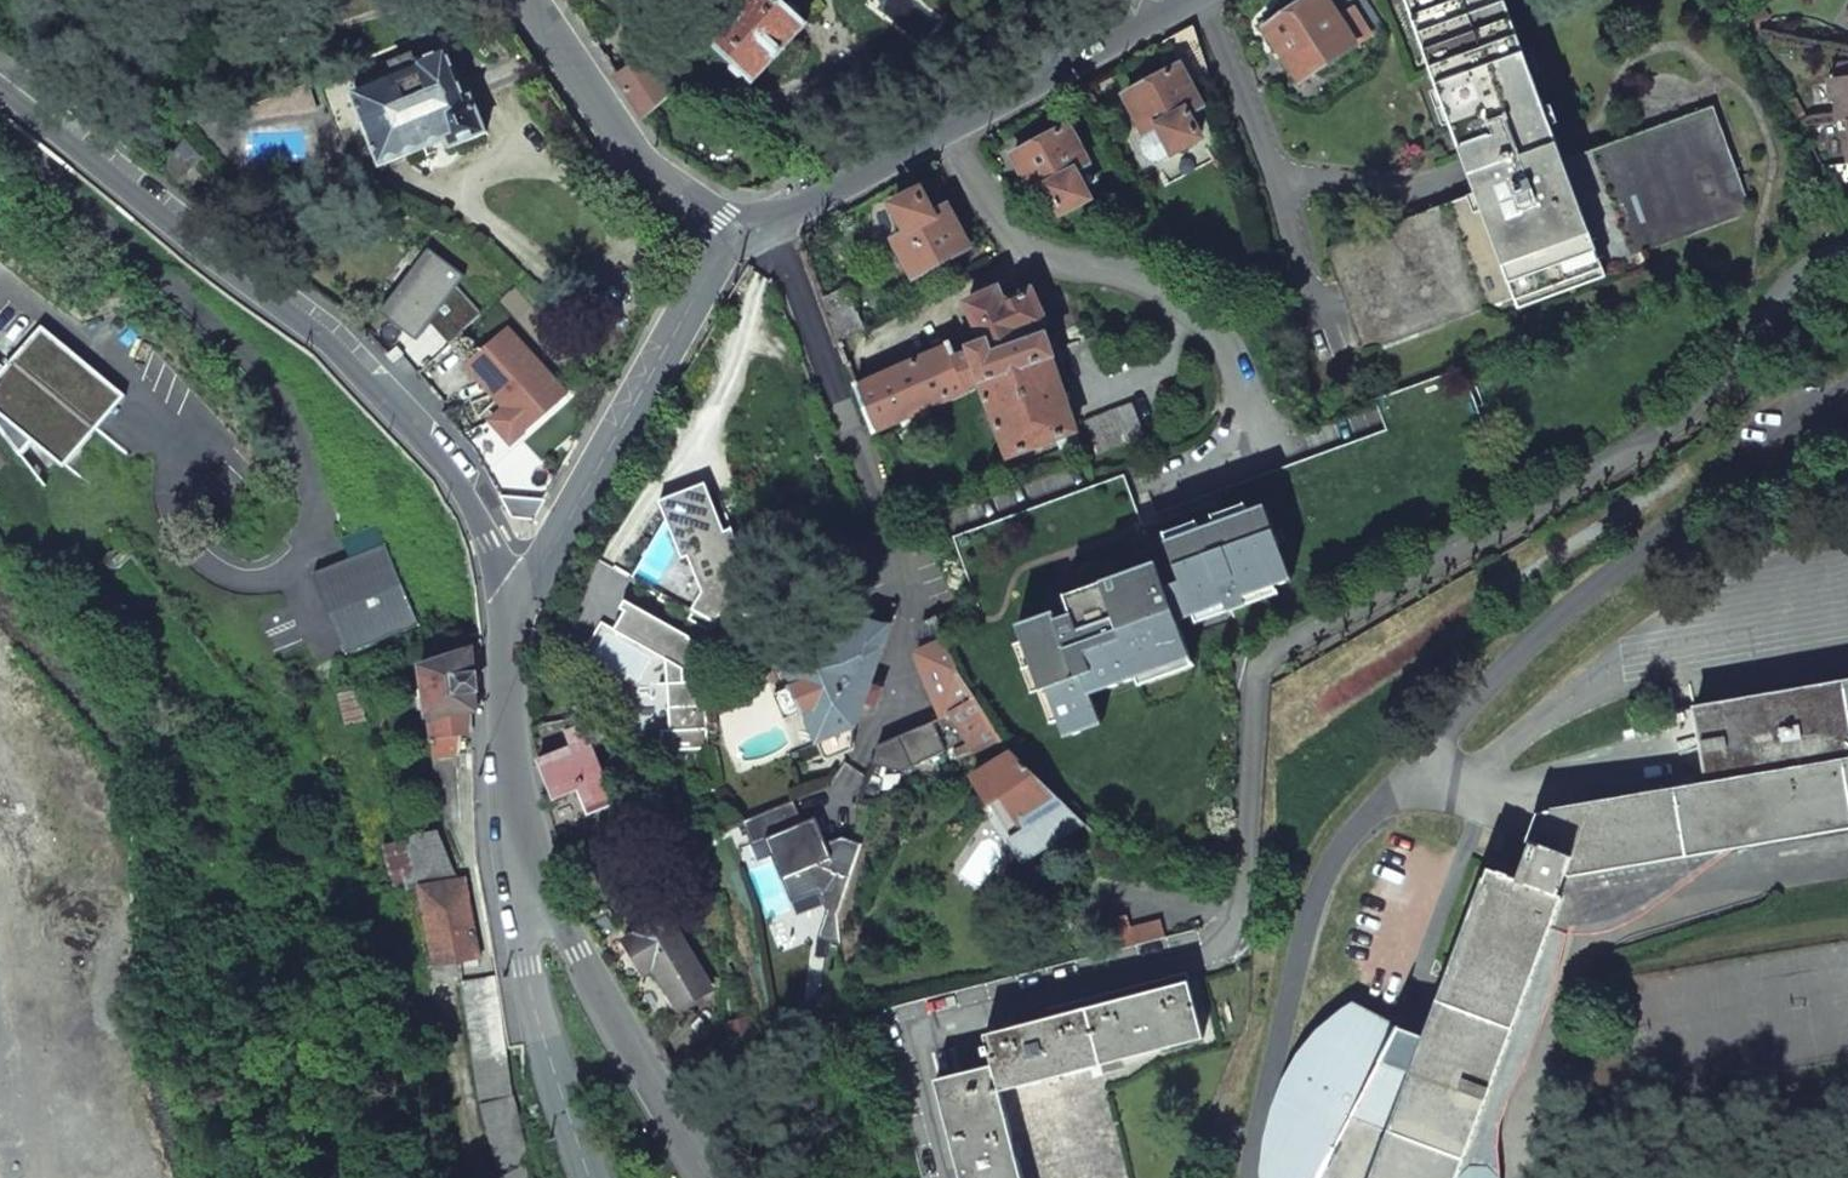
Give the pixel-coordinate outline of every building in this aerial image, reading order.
[(753,84),(807,25),(799,19),(802,16),(802,13),(793,6),(790,6),(788,9),(782,3),(785,0),(742,0),(740,2),(738,0),(718,0),(693,27),(734,66),(732,68),(732,71),(740,79),(743,79),(746,76),(753,84)] [(1299,83),(1355,45),(1326,0),(1311,0),(1295,10),(1287,16),(1284,11),(1262,25),(1299,83)] [(1295,10),(1311,0),(1289,0),(1295,10)] [(1355,45),(1383,26),(1366,0),(1326,0),(1355,45)] [(1514,299),(1601,267),(1562,162),(1502,0),(1409,0),(1405,1),(1475,194),(1514,299)] [(1205,76),(1190,27),(1164,41),(1180,68),(1189,85),(1205,76)] [(319,87),(343,146),(354,141),(362,162),(376,156),(381,167),(424,149),(428,157),(452,148),(453,148),(488,135),(473,97),(466,100),(445,52),(417,63),(418,67),(362,90),(355,73),(319,87)] [(618,79),(644,120),(672,101),(646,61),(618,79)] [(1162,131),(1174,154),(1201,139),(1188,114),(1201,107),(1189,85),(1180,68),(1127,97),(1143,126),(1155,119),(1162,131)] [(1838,121),(1847,120),(1847,76),(1833,78),(1836,101),(1838,121)] [(1562,162),(1601,267),(1752,213),(1713,108),(1562,162)] [(1155,119),(1143,126),(1149,137),(1162,131),(1155,119)] [(1036,197),(1049,190),(1062,215),(1090,200),(1076,175),(1069,163),(1083,155),(1068,128),(1015,157),(1036,197)] [(1159,162),(1174,154),(1162,131),(1149,137),(1145,139),(1142,148),(1143,157),(1150,162),(1159,162)] [(1076,175),(1089,167),(1083,155),(1069,163),(1076,175)] [(893,207),(913,245),(901,251),(916,279),(970,250),(947,208),(934,215),(922,192),(893,207)] [(1326,249),(1364,355),(1514,299),(1475,194),(1326,249)] [(463,277),(426,248),(381,309),(403,329),(396,346),(385,355),(392,362),(394,365),(403,356),(419,373),(482,313),(458,285),(463,277)] [(824,304),(841,344),(864,332),(845,291),(824,304)] [(985,343),(991,356),(1047,335),(1043,324),(1045,322),(1031,292),(1004,303),(998,291),(968,304),(985,343)] [(507,330),(467,365),(498,399),(506,409),(499,415),(519,437),(565,394),(507,330)] [(956,358),(970,386),(982,382),(1051,357),(1054,357),(1047,335),(991,356),(985,343),(970,348),(971,353),(956,358)] [(858,389),(875,431),(970,387),(970,386),(956,358),(950,344),(858,389)] [(982,382),(1009,457),(1076,430),(1051,357),(982,382)] [(1385,430),(1140,519),(1157,563),(1166,588),(1181,582),(1166,542),(1264,506),(1279,546),(1499,466),(1463,368),(1376,400),(1385,430)] [(1082,423),(1095,453),(1143,434),(1131,404),(1082,423)] [(519,437),(499,415),(491,422),(511,444),(519,437)] [(953,538),(980,611),(1009,600),(1019,626),(1056,614),(1058,621),(1072,616),(1069,609),(1106,595),(1101,583),(1157,563),(1140,519),(1124,474),(953,538)] [(1181,582),(1166,588),(1178,620),(1226,603),(1229,612),(1246,606),(1243,597),(1292,580),(1279,546),(1264,506),(1166,542),(1181,582)] [(379,529),(344,543),(351,561),(386,547),(379,529)] [(351,561),(314,576),(347,658),(419,629),(386,547),(351,561)] [(1047,689),(1066,739),(1103,725),(1092,696),(1170,666),(1166,654),(1187,646),(1178,620),(1166,588),(1157,563),(1101,583),(1106,595),(1069,609),(1072,616),(1058,621),(1056,614),(1019,626),(1041,692),(1047,689)] [(705,663),(707,649),(631,605),(617,630),(667,661),(671,731),(663,732),(664,752),(708,750),(705,663)] [(951,712),(978,753),(1001,741),(960,675),(943,641),(932,618),(922,621),(921,650),(915,657),(939,718),(951,712)] [(871,686),(892,626),(890,627),(878,625),(873,623),(872,621),(825,649),(824,646),(820,644),(814,642),(782,655),(795,687),(792,688),(793,692),(794,691),(803,710),(802,711),(803,714),(806,713),(818,745),(820,744),(826,759),(831,761),(855,751),(855,728),(863,709),(875,714),(883,690),(871,686)] [(423,667),(434,757),(459,753),(463,736),(471,735),(471,712),(477,711),(473,648),(423,667)] [(1569,878),(1734,850),(1847,830),(1847,683),(1694,710),(1706,784),(1536,814),(1527,842),(1530,844),(1570,858),(1565,876),(1569,878)] [(1668,690),(1673,714),(1694,710),(1690,686),(1668,690)] [(793,692),(792,688),(775,695),(786,721),(803,714),(802,711),(803,710),(794,691),(793,692)] [(534,751),(538,762),(573,749),(566,731),(561,717),(534,728),(534,751)] [(933,722),(878,746),(873,764),(884,767),(901,769),(912,767),(945,751),(933,722)] [(573,749),(538,762),(552,798),(578,790),(588,815),(615,804),(583,726),(566,731),(573,749)] [(1020,823),(1059,799),(1013,752),(974,777),(991,804),(1003,796),(1020,823)] [(819,939),(846,947),(840,916),(864,844),(843,837),(829,844),(817,818),(805,824),(796,801),(745,823),(754,846),(775,838),(796,891),(817,884),(827,911),(819,939)] [(420,888),(435,967),(480,960),(464,881),(457,882),(439,835),(411,840),(420,888)] [(382,846),(392,893),(420,888),(411,840),(382,846)] [(1488,869),(1458,948),(1449,974),(1420,1051),(1411,1047),(1415,1035),(1398,1029),(1398,1027),(1352,1003),(1327,1031),(1319,1042),(1310,1056),(1295,1083),(1285,1105),(1277,1127),(1268,1161),(1268,1177),(1457,1177),(1550,930),(1562,897),(1558,895),(1565,876),(1570,858),(1530,844),(1516,880),(1488,869)] [(1734,850),(1569,878),(1565,876),(1558,895),(1562,897),(1550,930),(1555,931),(1566,933),(1590,934),(1607,931),(1628,924),(1643,916),(1734,850)] [(655,967),(679,1008),(712,989),(669,917),(627,940),(645,972),(655,967)] [(1131,927),(1135,946),(1164,938),(1159,920),(1131,927)] [(1449,974),(1458,948),(1418,933),(1409,959),(1449,974)] [(462,982),(479,1100),(512,1096),(493,978),(462,982)] [(992,1066),(999,1091),(1100,1065),(1202,1039),(1188,982),(984,1036),(992,1066)] [(1100,1065),(999,1091),(1021,1177),(1128,1177),(1100,1065)] [(962,1177),(1021,1177),(999,1091),(992,1066),(937,1080),(962,1177)] [(481,1106),(499,1172),(531,1163),(513,1097),(481,1106)] [(505,1177),(532,1177),(525,1165),(505,1177)]
